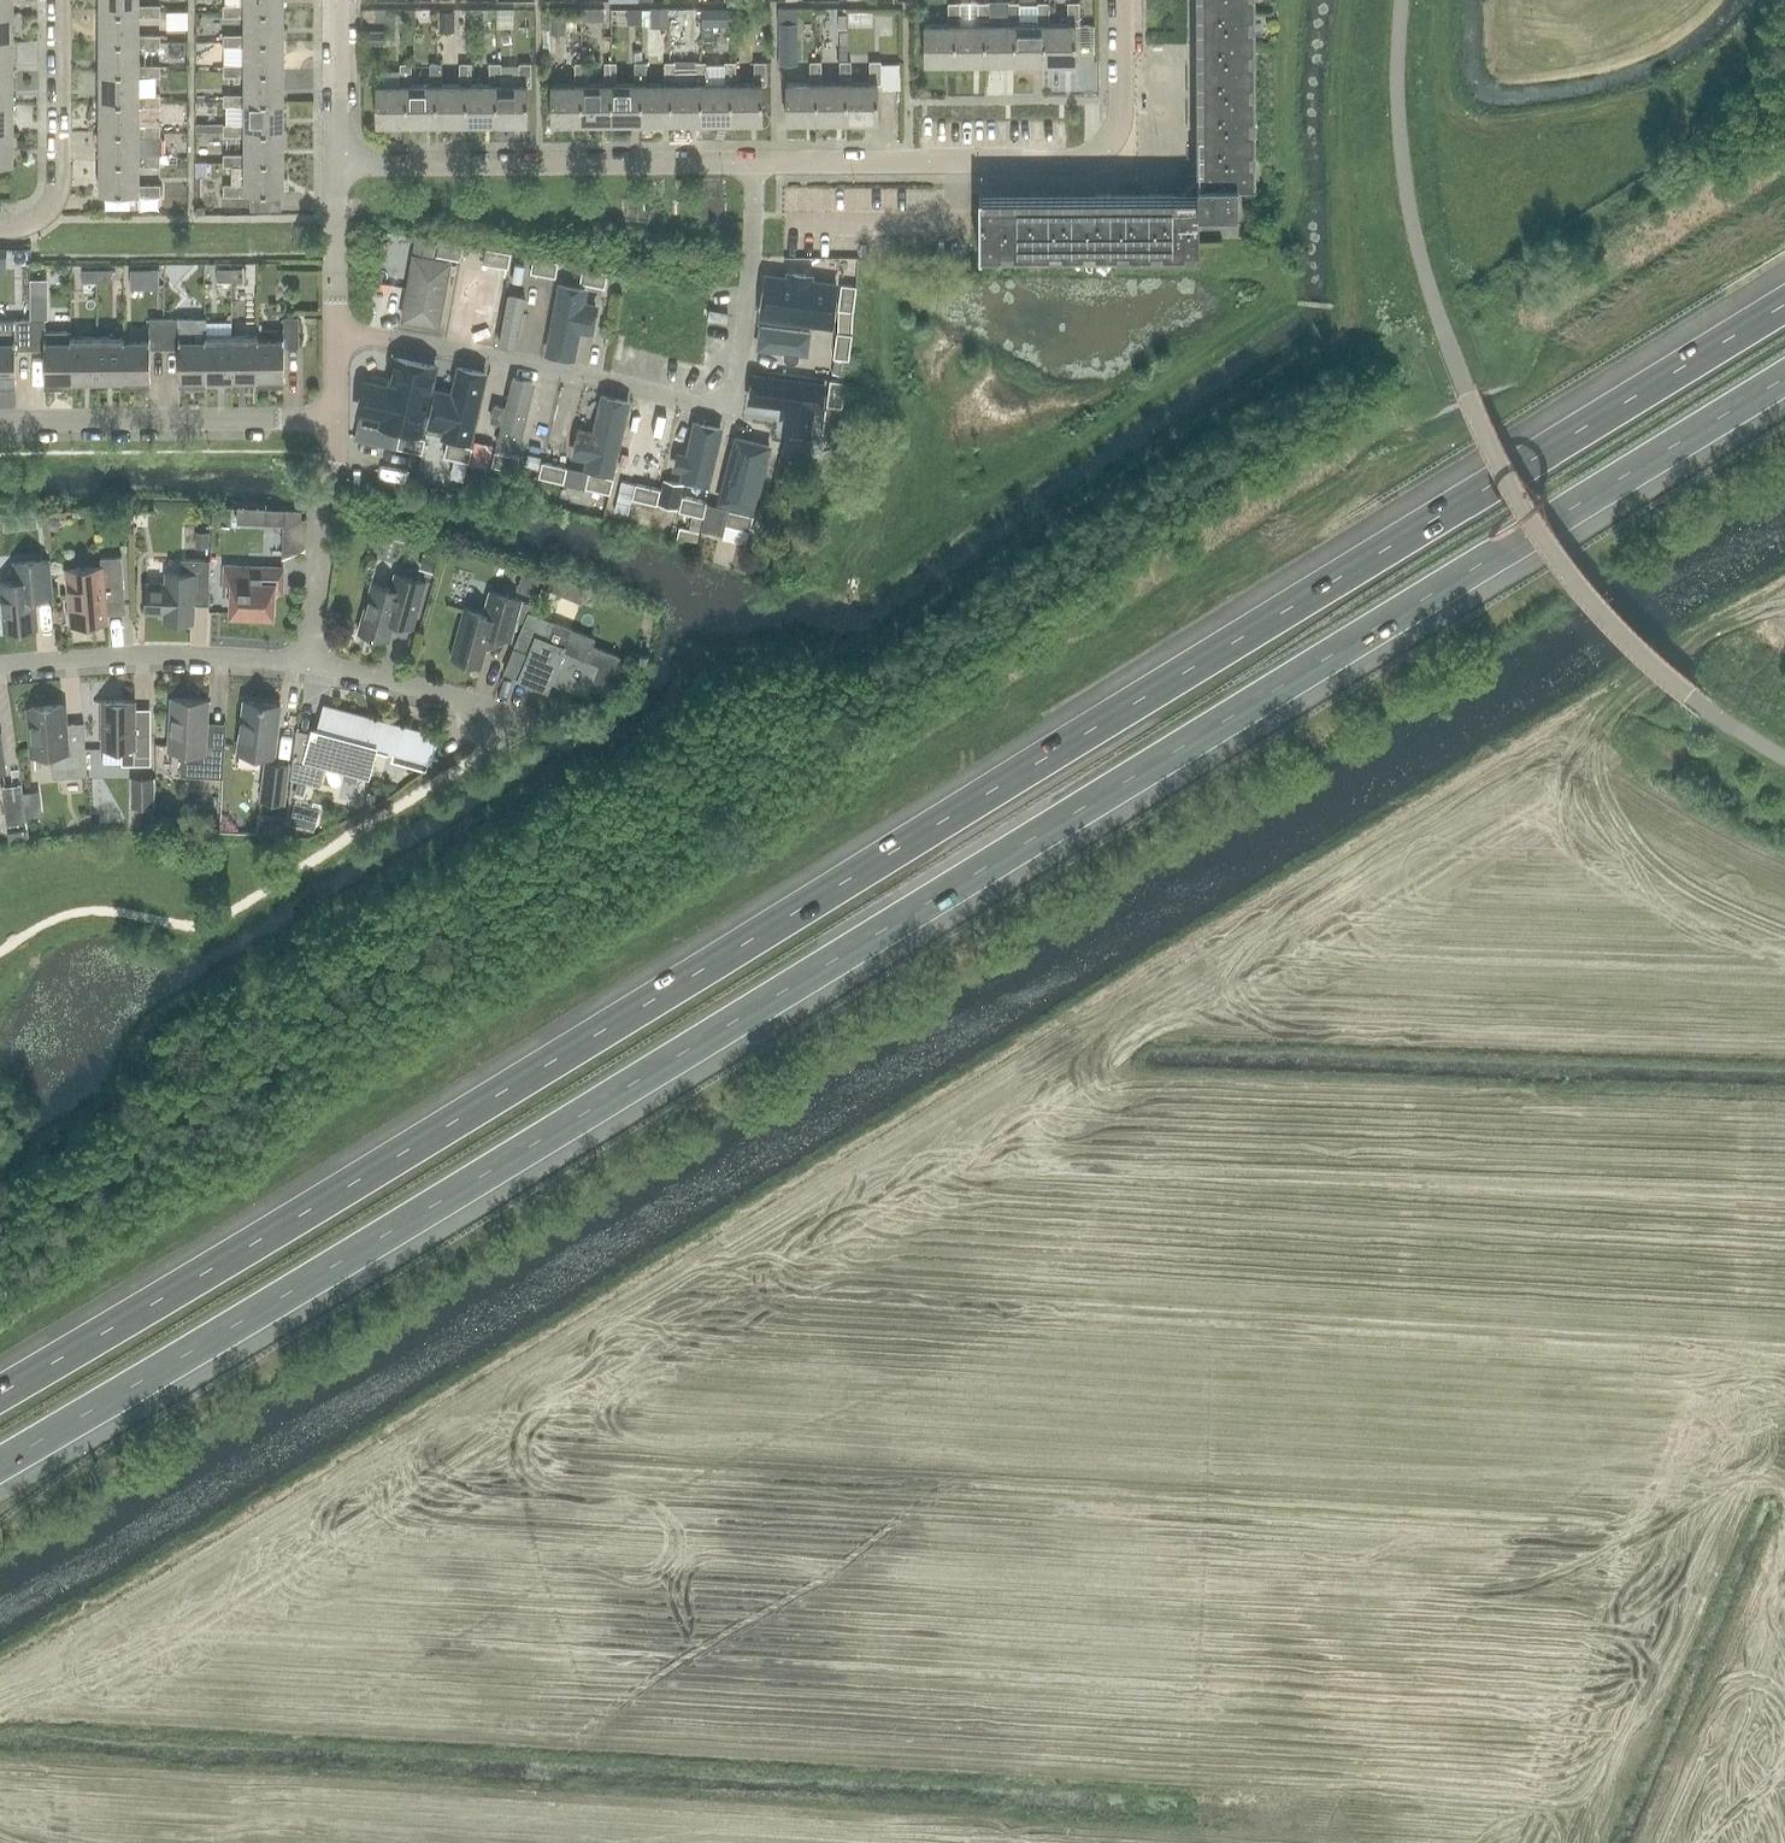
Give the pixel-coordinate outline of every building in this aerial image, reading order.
[(14,0),(0,0),(0,12),(14,12),(14,0)] [(140,0),(101,0),(101,12),(140,12),(140,16),(161,16),(161,5),(140,5),(140,0)] [(284,0),(245,0),(246,4),(224,4),(224,16),(246,15),(246,11),(284,11),(284,0)] [(1257,180),(1256,0),(1196,0),(1197,193),(980,195),(981,253),(1200,252),(1199,207),(1238,207),(1238,180),(1257,180)] [(1069,23),(1050,23),(1046,23),(1046,62),(1077,62),(1076,24),(1080,24),(1080,1),(1069,2),(1069,23)] [(956,23),(960,23),(960,2),(949,2),(949,24),(925,24),(925,62),(956,62),(956,23)] [(986,23),(990,23),(990,2),(979,2),(979,23),(960,23),(956,23),(956,62),(986,62),(986,23)] [(1016,23),(1020,23),(1020,2),(1009,2),(1009,23),(990,23),(986,23),(986,62),(1016,62),(1016,23)] [(1046,23),(1050,23),(1050,2),(1039,2),(1039,23),(1020,23),(1016,23),(1016,62),(1046,62),(1046,23)] [(669,7),(657,7),(651,8),(651,26),(669,26),(669,7)] [(702,25),(717,25),(717,7),(702,7),(702,25)] [(604,8),(583,8),(583,20),(605,20),(605,8),(604,8)] [(642,22),(642,8),(630,8),(630,22),(642,22)] [(799,22),(798,8),(779,8),(779,23),(788,23),(799,22)] [(284,41),(284,11),(246,11),(246,15),(246,34),(224,34),(224,45),(246,45),(246,41),(284,41)] [(454,11),(441,11),(441,31),(455,31),(454,11)] [(14,12),(0,12),(0,42),(14,41),(14,12)] [(140,35),(140,16),(140,12),(101,12),(101,41),(140,41),(140,46),(161,46),(161,35),(140,35)] [(167,28),(189,28),(189,14),(189,12),(167,12),(167,28)] [(552,13),(552,28),(567,28),(567,13),(552,13)] [(799,63),(799,22),(788,23),(779,23),(779,63),(799,63)] [(369,30),(369,43),(384,43),(384,29),(369,30)] [(14,41),(0,42),(0,71),(14,71),(14,41)] [(140,64),(140,46),(140,41),(101,41),(101,71),(140,71),(140,76),(161,76),(161,64),(140,64)] [(284,71),(284,41),(246,41),(246,45),(246,64),(224,64),(224,75),(246,75),(246,71),(284,71)] [(847,82),(852,82),(852,61),(848,61),(848,46),(841,46),(841,82),(822,82),(818,82),(818,121),(848,121),(847,82)] [(732,83),(737,83),(737,61),(725,61),(725,83),(707,83),(702,83),(703,122),(732,121),(732,83)] [(763,84),(767,84),(767,61),(755,61),(755,83),(737,83),(732,83),(732,121),(763,121),(763,84)] [(818,82),(822,82),(822,61),(811,61),(811,82),(787,82),(787,121),(818,121),(818,82)] [(871,82),(852,82),(847,82),(848,121),(878,121),(878,83),(882,83),(881,61),(870,61),(871,82)] [(528,85),(532,85),(532,62),(521,62),(521,84),(502,84),(497,84),(498,123),(528,123),(528,85)] [(583,83),(587,83),(587,62),(576,62),(576,83),(552,84),(552,122),(583,122),(583,83)] [(613,83),(617,83),(617,62),(606,62),(606,83),(587,83),(583,83),(583,122),(613,122),(613,83)] [(643,83),(647,83),(647,62),(636,62),(636,83),(617,83),(613,83),(613,122),(643,122),(643,83)] [(672,83),(677,83),(677,62),(672,62),(666,62),(666,83),(647,83),(643,83),(643,122),(673,122),(672,83)] [(702,83),(707,83),(707,62),(695,62),(696,83),(677,83),(672,83),(673,122),(703,122),(702,83)] [(408,84),(412,84),(412,63),(405,63),(401,63),(401,84),(377,84),(377,123),(408,123),(408,84)] [(438,84),(442,84),(442,63),(431,63),(431,84),(412,84),(408,84),(408,123),(438,123),(438,84)] [(468,84),(472,84),(472,63),(461,63),(461,84),(442,84),(438,84),(438,123),(468,123),(468,84)] [(497,84),(502,84),(502,63),(491,63),(491,84),(472,84),(468,84),(468,123),(498,123),(497,84)] [(14,71),(0,71),(0,101),(14,101),(14,71)] [(140,94),(140,76),(140,71),(101,71),(101,101),(140,101),(140,106),(161,106),(161,94),(140,94)] [(284,100),(284,71),(246,71),(246,75),(246,94),(224,94),(224,105),(246,105),(246,101),(284,100)] [(284,130),(284,100),(246,101),(246,105),(246,124),(224,124),(224,130),(224,135),(246,135),(246,130),(284,130)] [(14,101),(0,101),(0,131),(14,131),(14,101)] [(140,124),(140,106),(140,101),(101,101),(101,131),(140,131),(140,136),(161,136),(161,124),(140,124)] [(171,122),(171,131),(183,131),(183,122),(171,122)] [(284,160),(284,130),(246,130),(246,135),(246,153),(224,153),(224,165),(246,165),(246,160),(284,160)] [(14,131),(0,131),(0,162),(14,162),(14,131)] [(140,154),(140,136),(140,131),(101,131),(101,161),(140,161),(140,165),(161,165),(161,154),(140,154)] [(285,191),(284,160),(246,160),(246,165),(246,183),(224,183),(224,195),(247,195),(247,191),(285,191)] [(140,184),(140,165),(140,161),(101,161),(101,192),(138,192),(138,195),(161,195),(161,184),(140,184)] [(437,254),(462,259),(464,244),(439,239),(437,254)] [(484,262),(509,267),(512,252),(487,247),(484,262)] [(531,272),(556,276),(559,261),(534,257),(531,272)] [(453,266),(416,259),(403,327),(441,334),(453,266)] [(163,283),(163,266),(142,266),(142,283),(163,283)] [(247,280),(246,267),(232,268),(232,280),(247,280)] [(503,274),(470,267),(456,337),(490,343),(503,274)] [(581,282),(605,287),(609,272),(584,267),(581,282)] [(232,280),(232,268),(218,268),(218,280),(232,280)] [(97,281),(97,269),(84,269),(84,281),(97,281)] [(113,281),(113,269),(97,269),(97,281),(113,281)] [(30,298),(48,298),(48,277),(30,277),(30,298)] [(833,319),(838,287),(767,278),(763,310),(833,319)] [(842,284),(839,309),(854,311),(857,286),(842,284)] [(551,295),(522,289),(509,352),(538,358),(551,295)] [(590,298),(562,293),(550,356),(577,361),(590,298)] [(206,341),(206,336),(205,317),(165,318),(165,348),(180,348),(180,383),(207,383),(207,378),(206,378),(206,341)] [(285,347),(300,347),(300,317),(284,317),(284,335),(284,340),(259,340),(258,340),(259,378),(258,378),(258,383),(285,382),(285,347)] [(151,348),(165,348),(165,318),(150,318),(150,336),(149,336),(149,341),(125,341),(124,341),(124,379),(123,379),(123,384),(151,383),(151,348)] [(30,349),(30,319),(16,319),(16,320),(0,320),(0,385),(17,384),(16,349),(30,349)] [(71,342),(71,337),(71,330),(45,330),(46,319),(32,319),(30,319),(30,349),(45,349),(45,384),(73,384),(73,379),(72,379),(72,342),(71,342)] [(817,360),(819,335),(764,329),(761,355),(817,360)] [(838,332),(834,357),(836,357),(850,359),(853,334),(838,332)] [(258,340),(259,340),(259,335),(232,336),(232,378),(258,378),(259,378),(258,340)] [(124,341),(125,341),(125,336),(98,337),(98,379),(123,379),(124,379),(124,341)] [(232,378),(232,336),(206,336),(206,341),(206,378),(207,378),(232,378)] [(98,379),(98,337),(71,337),(71,342),(72,342),(72,379),(73,379),(98,379)] [(850,359),(836,357),(834,372),(847,374),(850,359)] [(486,379),(460,373),(446,440),(473,445),(486,379)] [(432,379),(410,375),(399,430),(421,434),(432,379)] [(814,410),(816,384),(761,378),(758,404),(814,410)] [(538,383),(515,379),(501,449),(523,454),(538,383)] [(831,379),(828,405),(843,407),(846,381),(831,379)] [(585,394),(562,389),(548,460),(570,464),(585,394)] [(634,405),(605,398),(597,436),(583,433),(575,464),(589,467),(589,470),(618,476),(634,405)] [(839,440),(843,407),(828,405),(823,438),(839,440)] [(674,417),(642,410),(626,479),(658,486),(674,417)] [(723,432),(698,426),(685,487),(710,492),(723,432)] [(426,438),(405,433),(401,432),(398,447),(422,453),(426,438)] [(445,456),(469,462),(473,447),(448,441),(445,456)] [(474,441),(473,447),(469,462),(488,466),(493,444),(474,441)] [(769,449),(740,443),(727,506),(756,512),(769,449)] [(493,465),(518,471),(521,456),(496,450),(493,465)] [(529,453),(526,465),(541,469),(543,461),(544,457),(529,453)] [(539,476),(564,482),(568,467),(543,461),(541,469),(539,476)] [(586,487),(611,493),(614,478),(589,472),(586,487)] [(659,503),(679,508),(685,483),(665,479),(659,503)] [(622,480),(615,510),(629,513),(633,498),(636,483),(622,480)] [(633,498),(658,504),(661,488),(636,483),(633,498)] [(694,514),(704,516),(707,504),(708,501),(683,495),(680,510),(694,514)] [(726,524),(729,509),(707,504),(704,516),(701,530),(723,535),(726,524)] [(267,506),(239,505),(238,521),(266,522),(267,506)] [(303,507),(286,507),(285,523),(302,518),(303,507)] [(726,524),(751,530),(754,515),(729,509),(726,524)] [(690,528),(680,526),(678,535),(699,540),(701,530),(704,516),(694,514),(690,528)] [(197,531),(197,545),(210,546),(210,531),(197,531)] [(426,553),(421,569),(435,573),(439,557),(426,553)] [(122,556),(101,558),(102,566),(67,569),(72,624),(108,621),(107,607),(126,605),(122,556)] [(494,567),(496,560),(487,557),(485,565),(494,567)] [(211,559),(182,558),(181,573),(167,572),(167,583),(147,582),(146,611),(165,612),(165,620),(194,621),(195,594),(209,594),(211,559)] [(53,595),(50,559),(16,562),(18,581),(2,582),(6,630),(38,627),(35,596),(53,595)] [(283,592),(284,567),(225,564),(224,593),(232,594),(231,612),(274,614),(275,591),(283,592)] [(527,567),(518,589),(535,596),(544,574),(527,567)] [(550,569),(543,585),(563,593),(570,577),(550,569)] [(426,582),(405,576),(396,573),(392,587),(372,582),(359,631),(390,639),(398,608),(417,613),(426,582)] [(505,637),(513,609),(516,596),(491,589),(484,612),(465,607),(451,656),(483,665),(491,633),(505,637)] [(596,638),(556,622),(529,611),(514,647),(530,653),(519,680),(520,681),(521,678),(548,689),(551,680),(588,695),(591,687),(617,667),(621,656),(593,644),(596,638)] [(206,743),(209,699),(172,697),(169,750),(183,751),(182,775),(224,777),(226,744),(206,743)] [(135,734),(135,700),(103,700),(103,748),(123,748),(123,764),(151,764),(151,734),(135,734)] [(275,755),(281,704),(245,700),(239,751),(275,755)] [(66,743),(63,704),(31,706),(35,754),(52,753),(54,777),(88,775),(86,741),(66,743)] [(390,745),(395,747),(391,761),(427,771),(430,761),(433,762),(439,739),(326,709),(320,732),(299,727),(292,778),(316,783),(322,760),(367,772),(374,748),(389,752),(390,745)] [(286,804),(291,763),(265,760),(260,801),(286,804)] [(154,807),(154,777),(136,777),(136,807),(154,807)] [(310,782),(300,780),(297,793),(307,796),(310,782)] [(27,822),(22,783),(2,786),(7,824),(27,822)] [(287,816),(260,813),(258,832),(284,835),(287,816)] [(317,821),(294,815),(292,825),(315,831),(317,821)]
